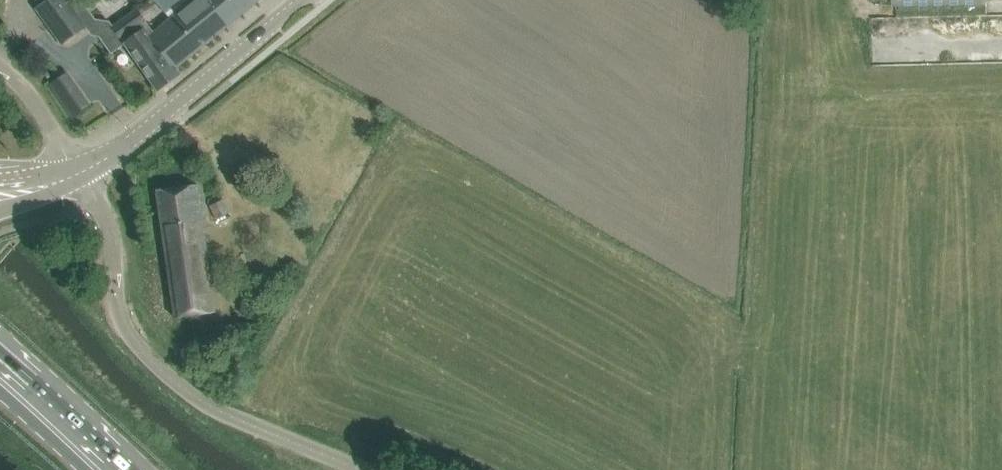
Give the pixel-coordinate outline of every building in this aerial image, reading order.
[(96,19),(82,0),(71,0),(68,2),(67,0),(49,0),(38,8),(62,43),(86,26),(91,34),(99,36),(112,52),(126,44),(147,74),(146,75),(148,78),(149,77),(158,90),(180,74),(175,67),(150,35),(156,31),(138,9),(130,15),(114,27),(110,21),(96,19)] [(156,31),(150,35),(175,67),(257,0),(194,0),(156,31)] [(200,183),(157,189),(175,317),(195,314),(216,312),(200,183)] [(211,205),(218,220),(228,215),(221,200),(211,205)]
